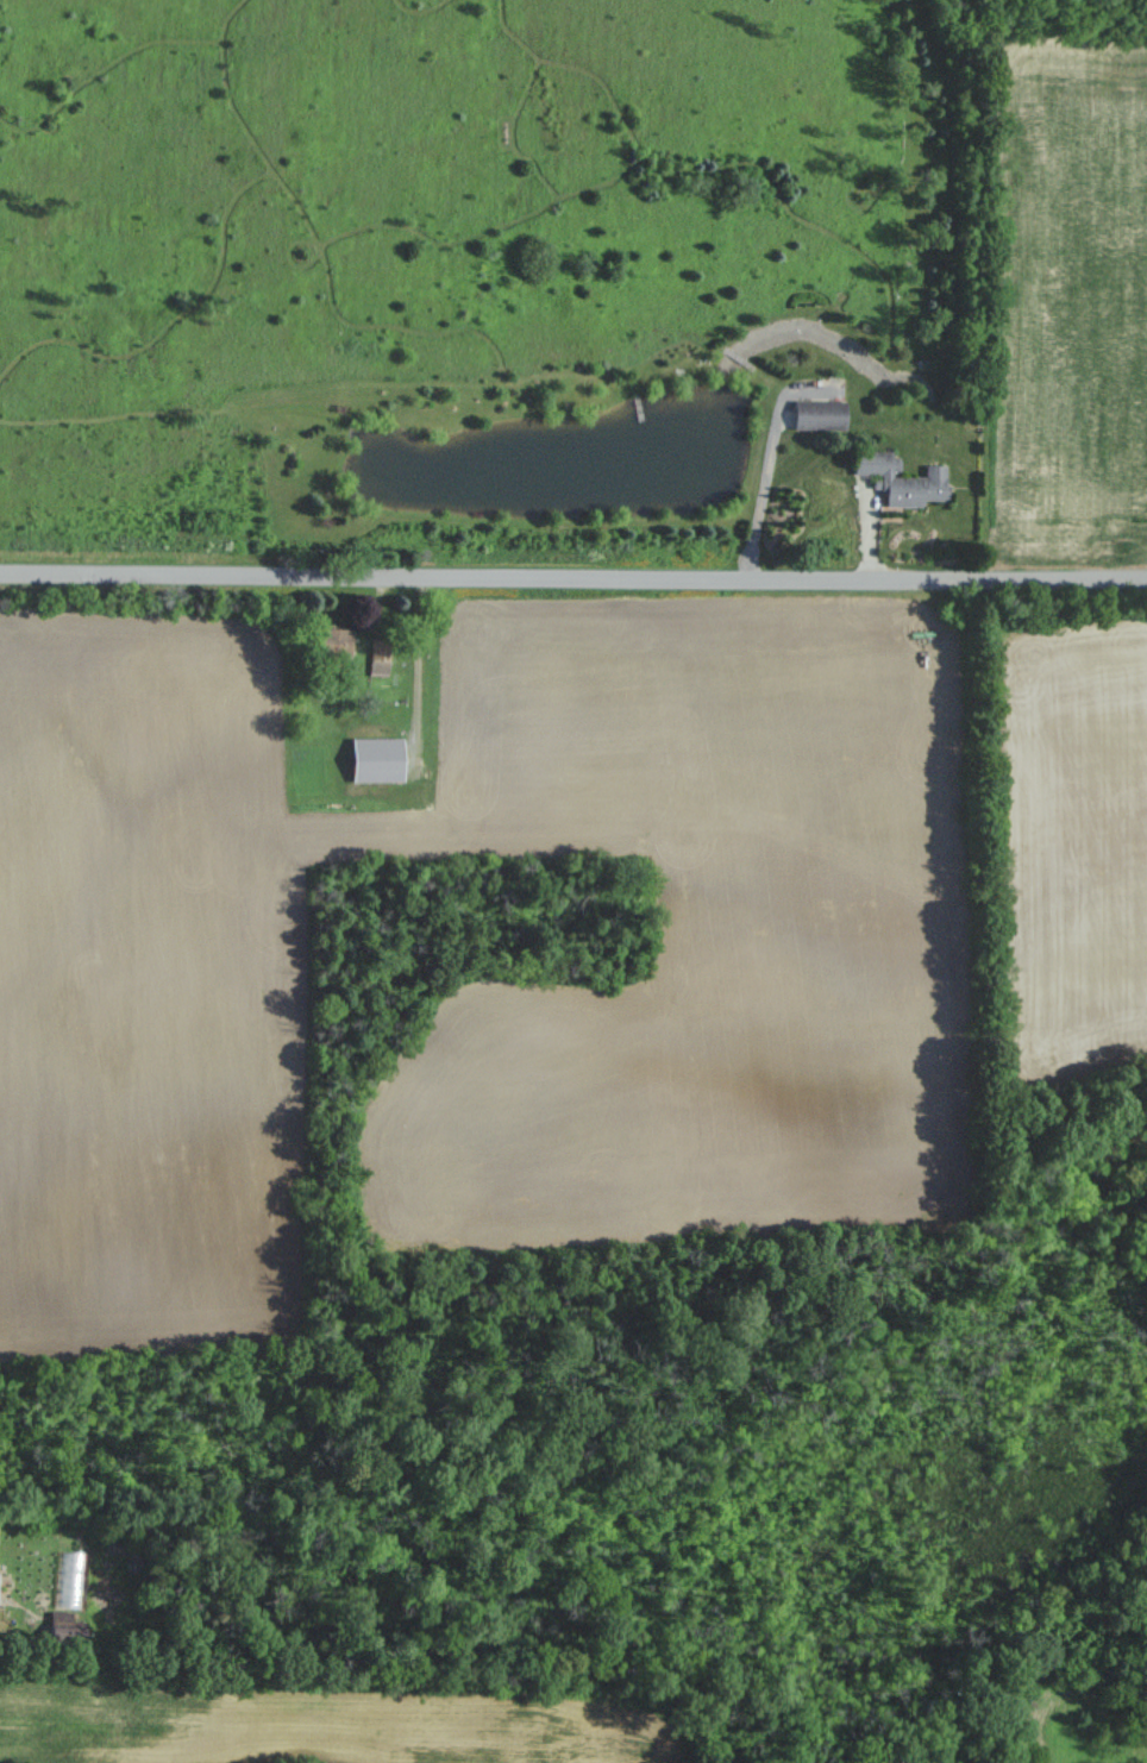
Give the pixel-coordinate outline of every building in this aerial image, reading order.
[(794,429),(845,429),(845,400),(794,400),(794,429)] [(947,500),(947,464),(925,464),(925,474),(897,475),(896,450),(854,451),(854,473),(882,472),(883,506),(924,505),(924,500),(947,500)] [(329,652),(345,658),(355,632),(339,625),(329,652)] [(390,637),(371,637),(371,672),(390,672),(390,637)]
